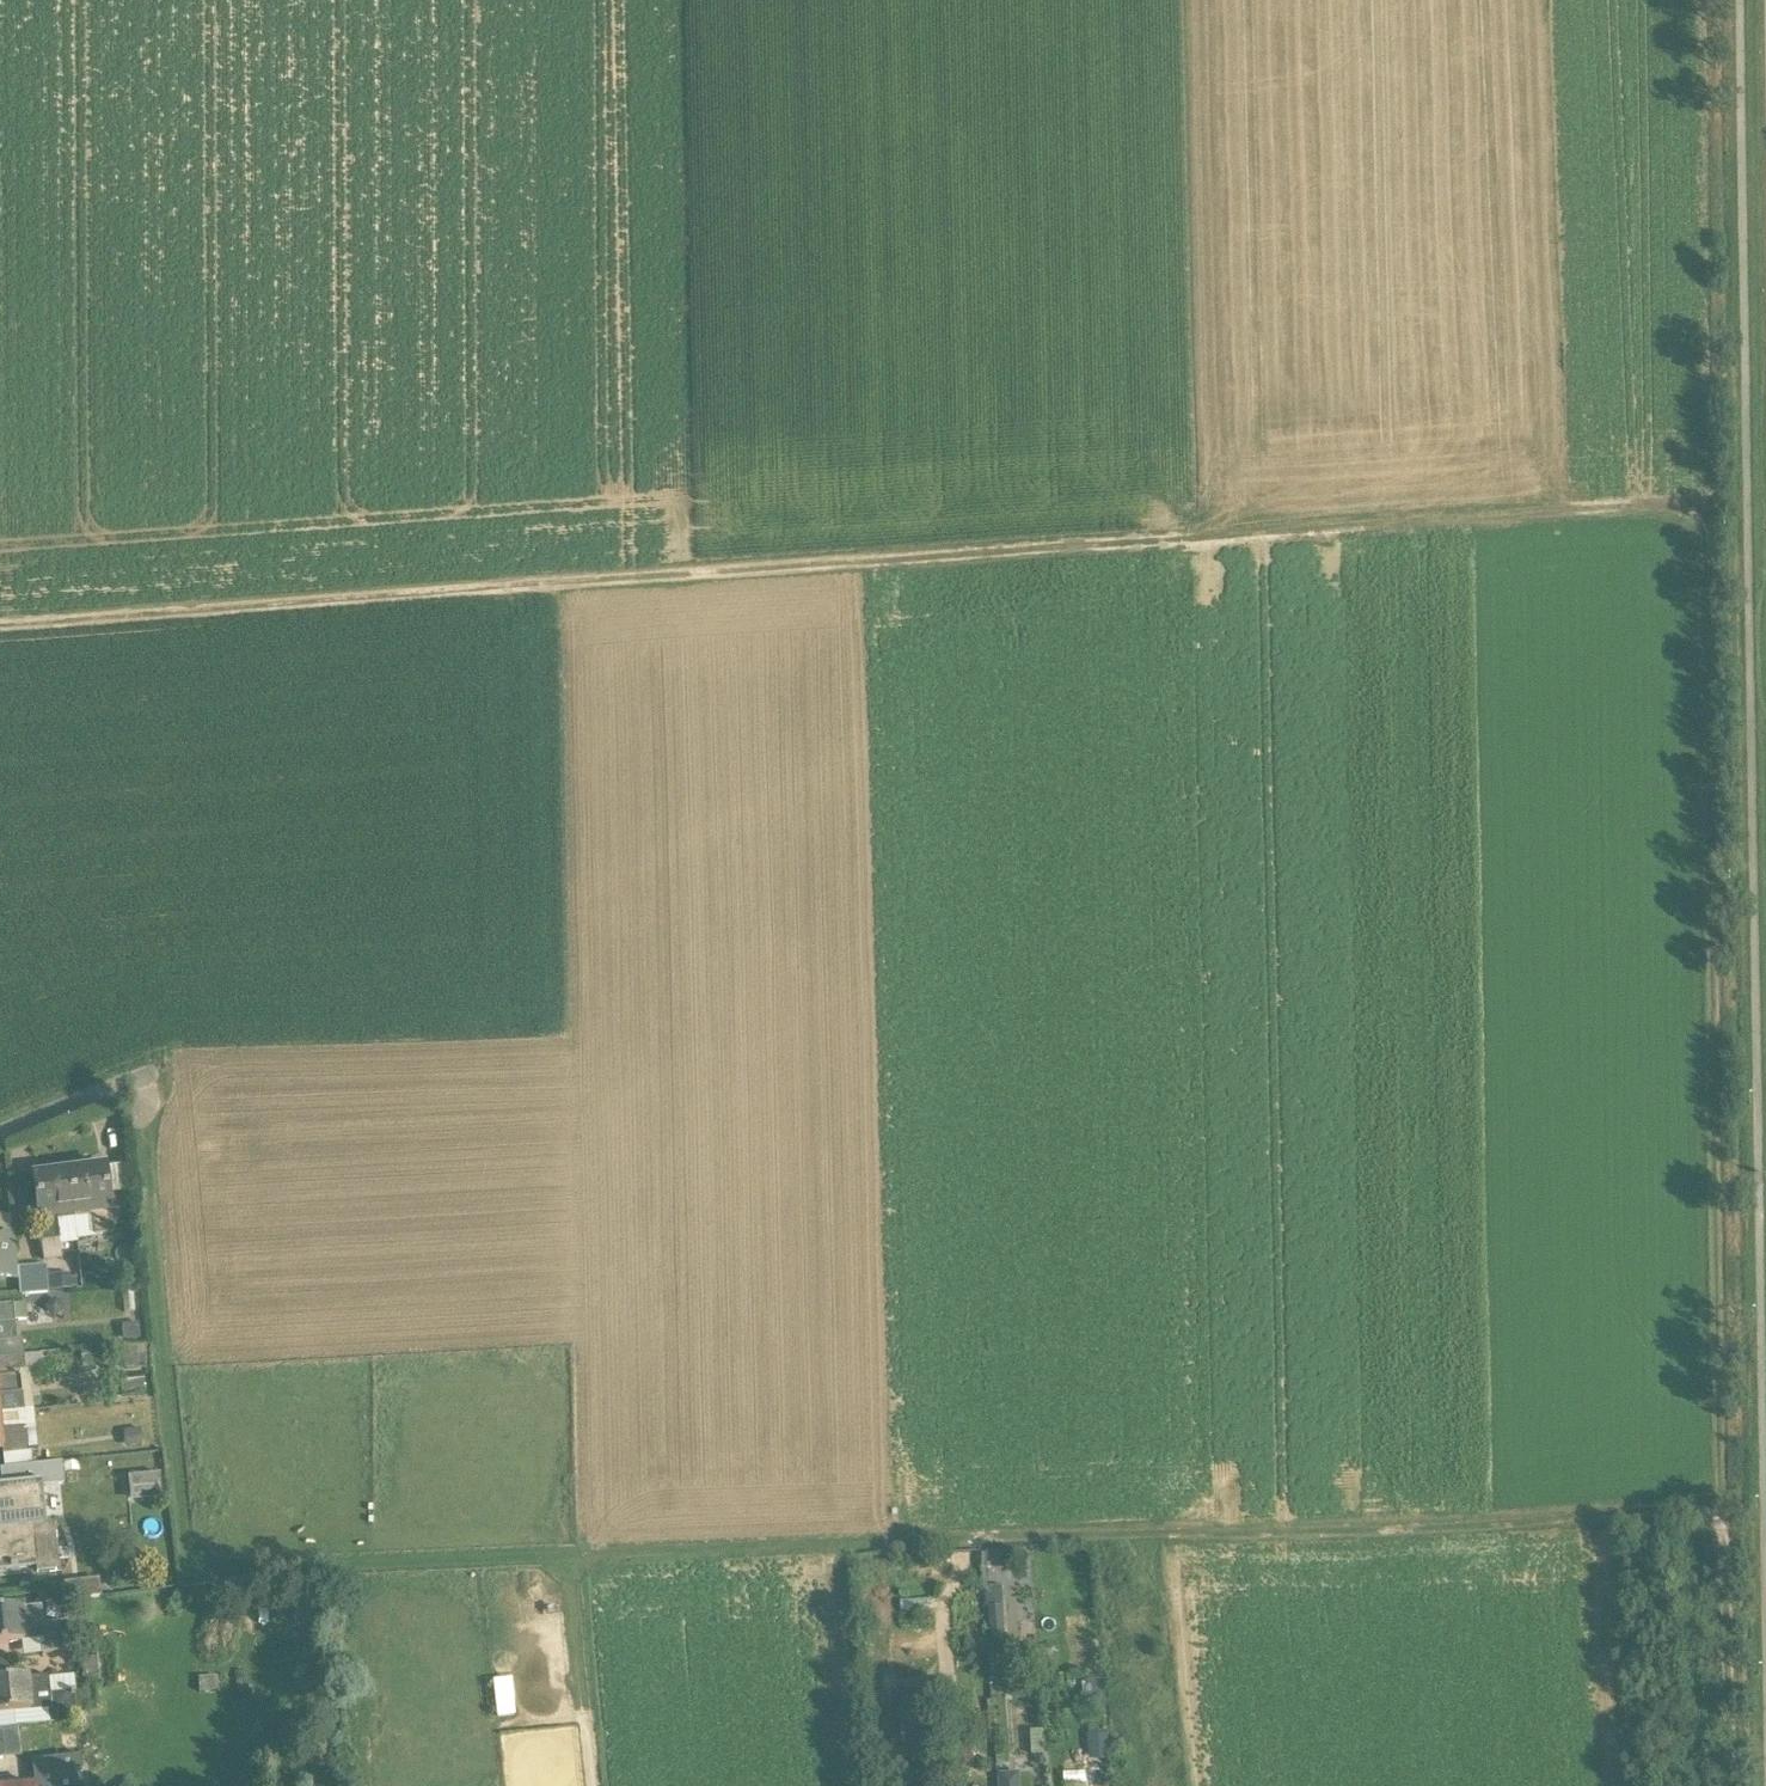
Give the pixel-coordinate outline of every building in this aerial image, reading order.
[(104,1167),(68,1172),(74,1213),(92,1211),(95,1236),(113,1234),(110,1208),(111,1208),(104,1167)] [(68,1172),(33,1176),(39,1218),(40,1218),(43,1243),(59,1241),(56,1216),(74,1213),(68,1172)] [(7,1277),(7,1276),(10,1259),(5,1258),(8,1245),(2,1245),(5,1231),(0,1230),(0,1276),(7,1277)] [(15,1260),(10,1259),(7,1276),(15,1277),(15,1260)] [(25,1303),(13,1305),(15,1320),(26,1319),(25,1303)] [(0,1306),(0,1324),(15,1323),(15,1320),(13,1305),(0,1306)] [(0,1324),(0,1341),(17,1340),(15,1323),(0,1324)] [(0,1341),(0,1358),(23,1356),(24,1356),(22,1339),(17,1340),(0,1341)] [(40,1354),(24,1356),(25,1370),(41,1369),(40,1354)] [(25,1370),(24,1356),(23,1356),(0,1358),(0,1373),(25,1370)] [(21,1393),(19,1375),(0,1378),(0,1396),(21,1393)] [(2,1450),(2,1449),(27,1446),(25,1429),(0,1432),(0,1431),(0,1450),(2,1450)] [(31,1450),(3,1453),(4,1467),(32,1464),(31,1450)] [(0,1488),(0,1571),(36,1568),(32,1527),(44,1526),(40,1484),(0,1488)] [(0,1610),(0,1643),(40,1639),(44,1639),(43,1624),(41,1606),(19,1608),(0,1610)] [(67,1622),(43,1624),(44,1639),(68,1636),(67,1622)] [(44,1639),(40,1639),(42,1654),(70,1651),(68,1636),(44,1639)] [(0,1679),(0,1714),(45,1709),(51,1708),(50,1693),(48,1675),(25,1677),(0,1679)] [(73,1691),(50,1693),(51,1708),(75,1706),(73,1691)] [(51,1708),(45,1709),(46,1723),(49,1723),(58,1722),(77,1720),(75,1706),(51,1708)] [(58,1722),(49,1723),(50,1732),(59,1731),(58,1722)] [(80,1755),(31,1760),(33,1775),(54,1772),(73,1770),(82,1769),(80,1755)] [(54,1772),(56,1785),(75,1785),(73,1770),(54,1772)] [(54,1772),(33,1775),(34,1785),(56,1785),(54,1772)]
